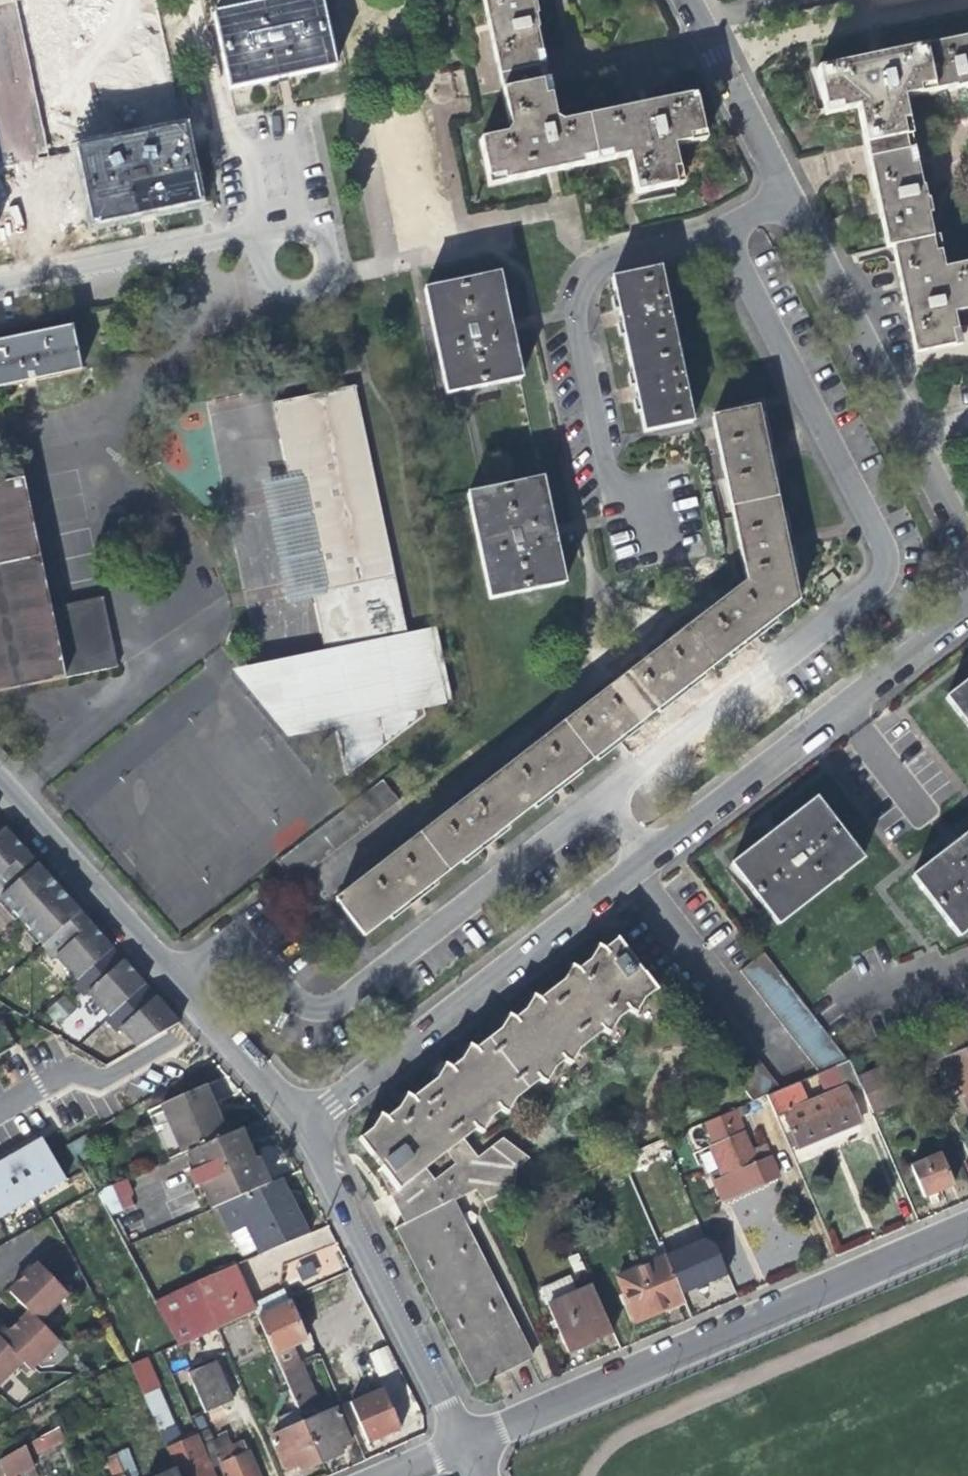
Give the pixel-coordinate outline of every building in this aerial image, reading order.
[(0,1),(0,168),(28,163),(53,159),(19,0),(6,0),(0,1)] [(335,68),(321,0),(289,0),(217,15),(232,90),(283,79),(335,68)] [(546,77),(536,32),(538,31),(534,17),(537,17),(534,3),(530,4),(529,0),(482,0),(500,87),(546,77)] [(816,67),(827,112),(860,107),(873,170),(879,201),(889,248),(894,247),(906,309),(915,355),(933,351),(961,345),(958,329),(967,327),(967,263),(945,267),(939,237),(934,238),(930,215),(934,214),(931,200),(927,201),(925,188),(924,189),(917,154),(906,97),(949,88),(959,86),(960,88),(967,87),(967,36),(883,53),(816,67)] [(428,73),(443,201),(460,199),(451,114),(470,112),(465,69),(428,73)] [(492,185),(596,164),(587,118),(564,122),(554,115),(546,77),(500,87),(508,126),(502,135),(483,139),(492,185)] [(709,142),(700,95),(643,106),(587,118),(596,164),(628,158),(636,195),(681,187),(674,149),(709,142)] [(196,204),(182,131),(79,152),(93,225),(145,214),(196,204)] [(676,347),(660,270),(613,280),(621,318),(630,357),(676,347)] [(500,274),(427,289),(449,394),(521,379),(510,327),(500,274)] [(84,364),(74,323),(0,339),(0,383),(84,364)] [(691,423),(676,347),(630,357),(638,394),(645,432),(691,423)] [(360,383),(276,401),(292,482),(303,480),(324,591),(313,593),(325,653),(258,666),(243,669),(292,727),(338,719),(348,770),(425,716),(422,703),(446,699),(433,633),(409,637),(397,576),(382,500),(360,383)] [(712,419),(733,520),(777,510),(767,458),(758,410),(712,419)] [(89,598),(47,605),(21,476),(0,481),(0,691),(112,669),(97,592),(89,598)] [(292,482),(267,487),(289,598),(313,593),(324,591),(303,480),(292,482)] [(469,496),(490,600),(564,585),(553,535),(542,480),(469,496)] [(784,545),(777,510),(733,520),(746,584),(773,619),(796,602),(784,545)] [(773,619),(746,584),(678,637),(705,673),(747,640),(773,619)] [(945,699),(967,728),(967,682),(945,699)] [(637,724),(610,689),(541,742),(568,778),(605,750),(637,724)] [(568,778),(541,742),(472,795),(499,831),(532,806),(568,778)] [(384,783),(279,864),(296,885),(400,803),(384,783)] [(499,831),(472,795),(402,849),(429,885),(464,858),(499,831)] [(775,835),(733,867),(780,926),(864,861),(817,802),(775,835)] [(3,893),(45,940),(40,945),(51,958),(56,953),(79,978),(73,983),(84,994),(89,990),(109,1013),(104,1018),(115,1030),(121,1026),(139,1046),(180,1022),(176,1017),(163,1003),(129,965),(98,930),(63,891),(43,869),(10,832),(0,820),(0,895),(3,893)] [(967,930),(967,834),(954,845),(912,878),(959,938),(967,930)] [(429,885),(402,849),(336,900),(363,936),(397,910),(429,885)] [(490,1213),(512,1204),(520,1200),(514,1185),(516,1164),(528,1153),(502,1133),(475,1161),(459,1141),(473,1131),(480,1136),(485,1122),(498,1112),(506,1117),(513,1101),(537,1082),(545,1088),(549,1074),(563,1063),(570,1069),(574,1055),(599,1036),(607,1041),(612,1026),(626,1015),(634,1021),(638,1006),(655,994),(644,979),(617,943),(602,955),(596,948),(591,963),(577,973),(569,969),(563,984),(539,1003),(531,998),(527,1012),(513,1022),(506,1017),(502,1031),(476,1051),(469,1045),(465,1059),(449,1071),(442,1065),(439,1079),(411,1101),(404,1095),(399,1110),(386,1120),(379,1114),(373,1129),(359,1140),(380,1170),(379,1172),(399,1209),(407,1225),(394,1232),(473,1389),(531,1360),(451,1202),(475,1190),(483,1200),(490,1213)] [(818,1075),(834,1068),(848,1062),(766,952),(751,963),(741,971),(740,972),(818,1075)] [(753,1102),(765,1097),(766,1097),(781,1090),(709,994),(705,998),(685,1014),(753,1102)] [(18,1044),(3,1018),(0,1019),(0,1054),(18,1044)] [(920,1046),(931,1070),(946,1064),(959,1093),(961,1097),(967,1094),(967,1026),(920,1046)] [(798,1083),(781,1090),(766,1097),(765,1097),(774,1117),(783,1113),(796,1146),(825,1134),(856,1120),(845,1093),(860,1086),(858,1080),(849,1062),(848,1062),(834,1068),(842,1087),(806,1103),(798,1083)] [(885,1068),(858,1080),(860,1086),(874,1118),(904,1105),(885,1068)] [(165,1105),(174,1128),(184,1154),(189,1153),(224,1137),(211,1108),(216,1105),(208,1087),(165,1105)] [(221,1117),(216,1105),(211,1108),(224,1137),(229,1135),(221,1117)] [(709,1132),(714,1145),(743,1133),(737,1120),(735,1120),(732,1113),(708,1123),(711,1132),(709,1132)] [(169,1161),(184,1154),(174,1128),(159,1134),(169,1161)] [(205,1189),(205,1190),(263,1165),(260,1159),(255,1161),(248,1146),(242,1130),(229,1135),(224,1137),(189,1153),(197,1172),(194,1174),(200,1190),(205,1189)] [(714,1145),(726,1176),(733,1172),(729,1165),(730,1160),(742,1156),(746,1158),(750,1165),(754,1163),(743,1133),(714,1145)] [(69,1145),(73,1152),(77,1160),(91,1151),(84,1137),(69,1145)] [(66,1178),(42,1138),(0,1162),(0,1215),(66,1178)] [(952,1182),(939,1151),(910,1164),(923,1195),(939,1188),(952,1182)] [(768,1157),(754,1163),(750,1165),(746,1158),(742,1156),(730,1160),(729,1165),(733,1172),(726,1176),(712,1181),(719,1199),(746,1188),(775,1176),(768,1157)] [(213,1207),(219,1204),(270,1182),(263,1165),(205,1190),(213,1207)] [(219,1204),(232,1232),(250,1225),(262,1254),(302,1237),(288,1203),(278,1179),(270,1182),(219,1204)] [(97,1192),(106,1207),(131,1196),(124,1180),(97,1192)] [(136,1207),(131,1196),(106,1207),(111,1217),(136,1207)] [(244,1261),(262,1254),(250,1225),(232,1232),(244,1261)] [(663,1258),(681,1294),(697,1287),(698,1290),(708,1286),(707,1283),(726,1274),(714,1243),(704,1239),(663,1258)] [(663,1258),(617,1278),(637,1322),(654,1314),(682,1302),(678,1292),(663,1258)] [(235,1265),(197,1280),(218,1327),(255,1311),(252,1303),(235,1265)] [(0,1342),(21,1364),(29,1373),(58,1345),(39,1324),(67,1296),(38,1266),(8,1295),(28,1315),(0,1342)] [(187,1340),(218,1327),(197,1280),(154,1301),(167,1323),(177,1343),(187,1340)] [(612,1332),(593,1288),(545,1307),(564,1353),(591,1341),(612,1332)] [(264,1298),(252,1303),(255,1311),(257,1315),(289,1302),(286,1297),(283,1290),(264,1298)] [(304,1337),(289,1302),(257,1315),(273,1351),(304,1337)] [(199,1367),(187,1340),(177,1343),(162,1350),(173,1378),(199,1367)] [(21,1364),(0,1342),(0,1385),(21,1364)] [(368,1351),(370,1354),(383,1386),(399,1379),(384,1345),(368,1351)] [(400,1426),(383,1386),(370,1354),(358,1359),(371,1392),(351,1401),(368,1440),(383,1434),(400,1426)] [(130,1366),(142,1394),(155,1388),(159,1387),(147,1359),(130,1366)] [(281,1369),(288,1386),(321,1461),(342,1452),(340,1446),(350,1441),(335,1407),(321,1413),(316,1403),(319,1401),(301,1361),(281,1369)] [(311,1466),(321,1461),(288,1386),(274,1393),(288,1428),(271,1436),(285,1470),(295,1466),(297,1472),(311,1466)] [(171,1423),(155,1388),(142,1394),(158,1429),(171,1423)] [(196,1431),(207,1456),(228,1447),(217,1422),(196,1431)] [(60,1427),(30,1438),(36,1454),(66,1443),(60,1427)] [(228,1447),(207,1456),(216,1475),(257,1475),(246,1452),(244,1453),(240,1442),(228,1447)] [(14,1475),(32,1468),(24,1448),(0,1462),(0,1468),(2,1472),(3,1475),(13,1475),(14,1475)] [(113,1455),(123,1475),(131,1475),(135,1474),(123,1448),(112,1452),(113,1455)] [(113,1455),(96,1463),(101,1475),(123,1475),(113,1455)] [(175,1467),(179,1475),(211,1475),(202,1456),(175,1467)] [(175,1467),(174,1465),(150,1475),(179,1475),(175,1467)] [(32,1468),(14,1475),(15,1475),(36,1475),(32,1468)]
